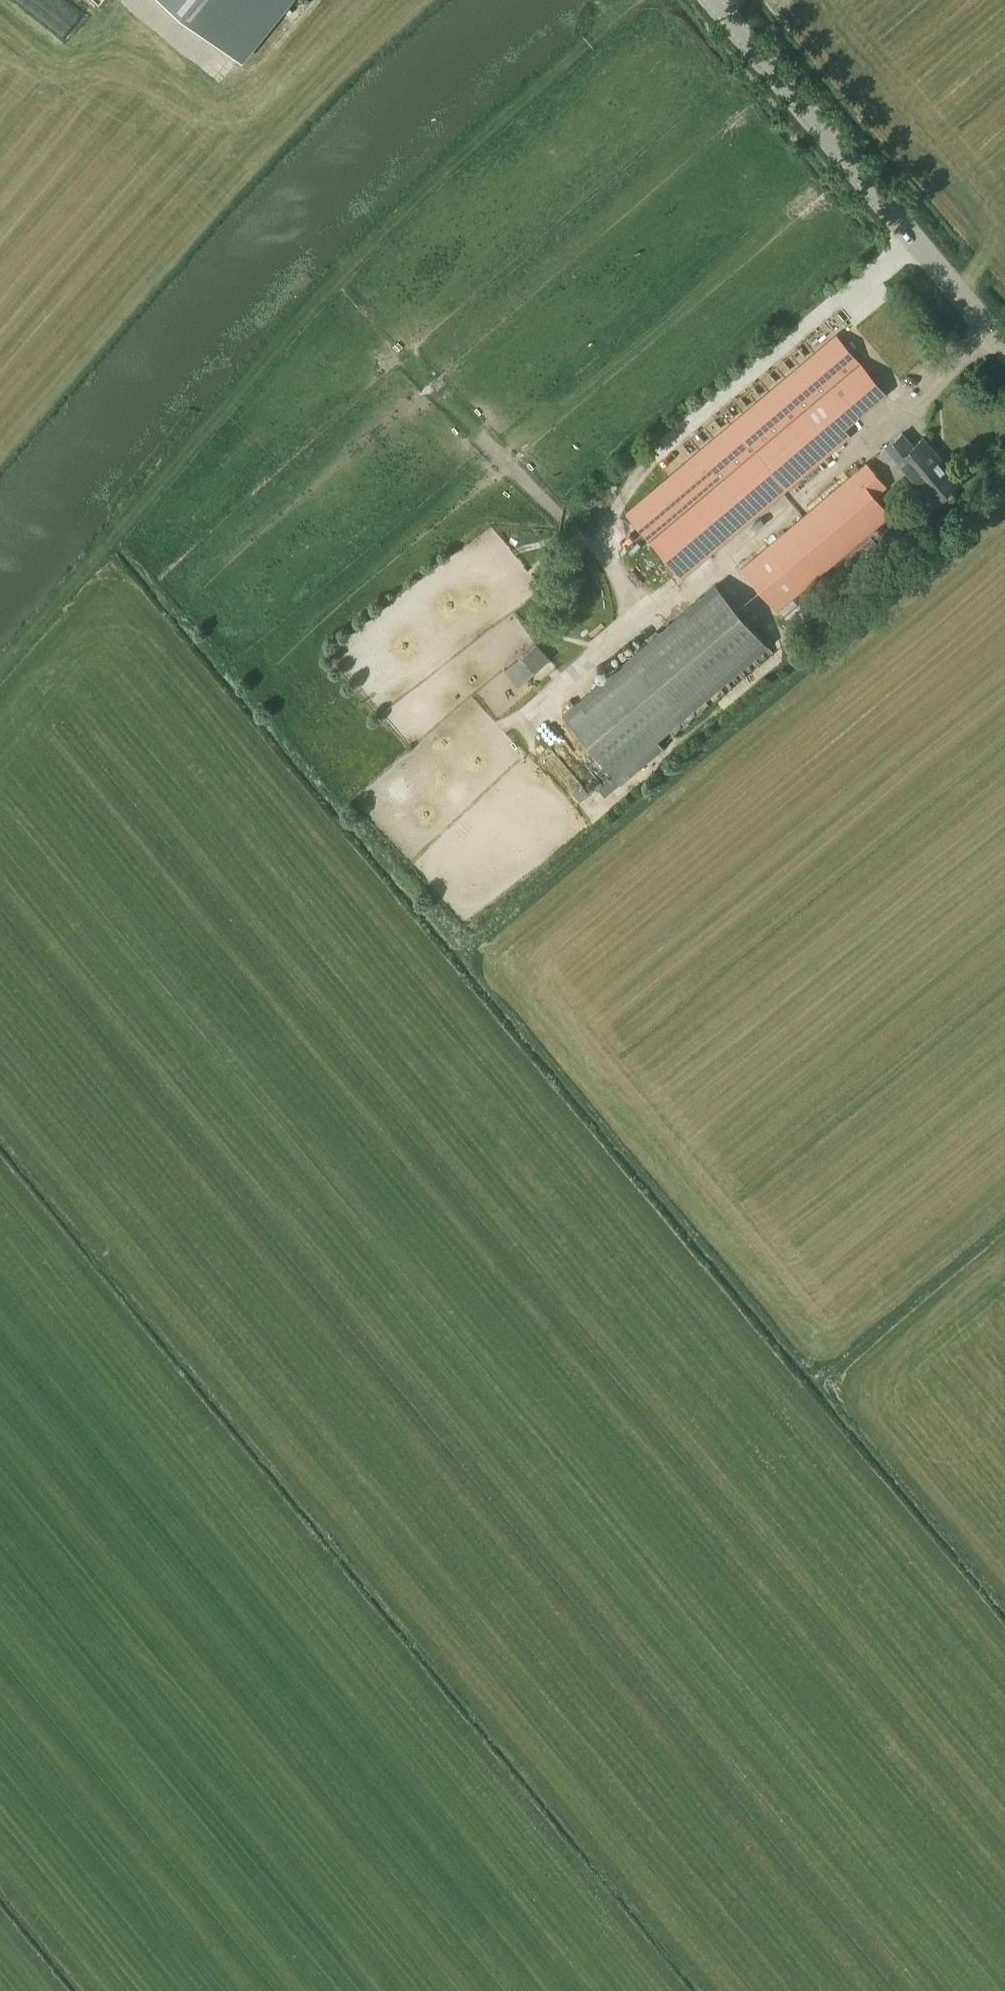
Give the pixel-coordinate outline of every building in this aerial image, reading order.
[(240,58),(287,0),(170,0),(240,58)] [(886,393),(838,336),(628,514),(648,537),(682,578),(851,435),(846,428),(886,393)] [(915,444),(904,430),(880,450),(893,465),(898,461),(934,503),(960,481),(923,437),(915,444)] [(877,474),(867,462),(855,472),(743,568),(778,609),(891,514),(865,484),(877,474)] [(775,653),(717,585),(564,714),(621,783),(775,653)] [(796,630),(811,617),(799,603),(784,616),(796,630)] [(536,644),(521,657),(534,673),(549,660),(536,644)] [(583,786),(574,793),(579,799),(587,792),(583,786)]
